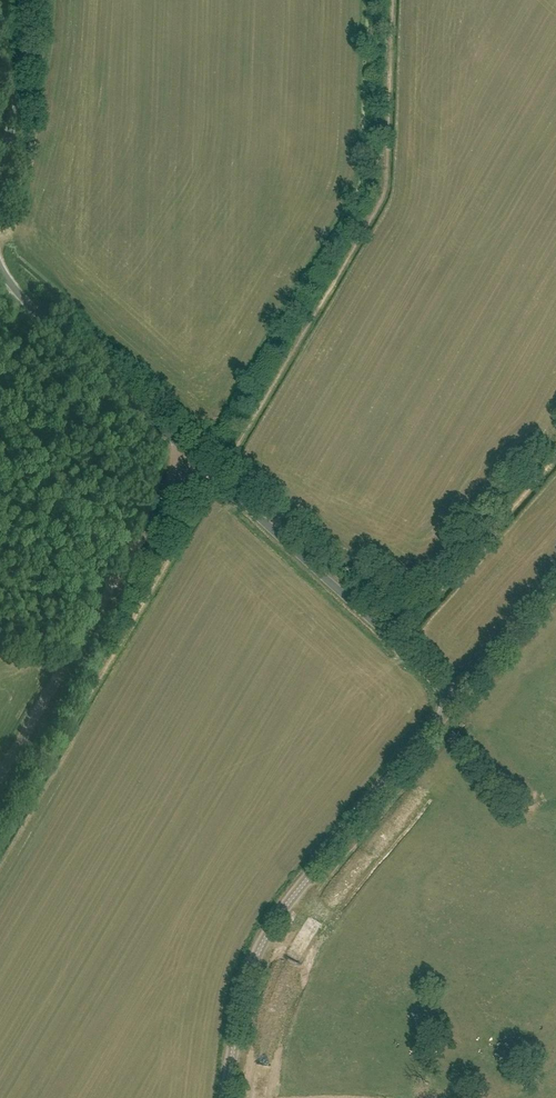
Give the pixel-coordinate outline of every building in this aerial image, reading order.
[(345,876),(355,885),(362,878),(351,869),(345,876)]
